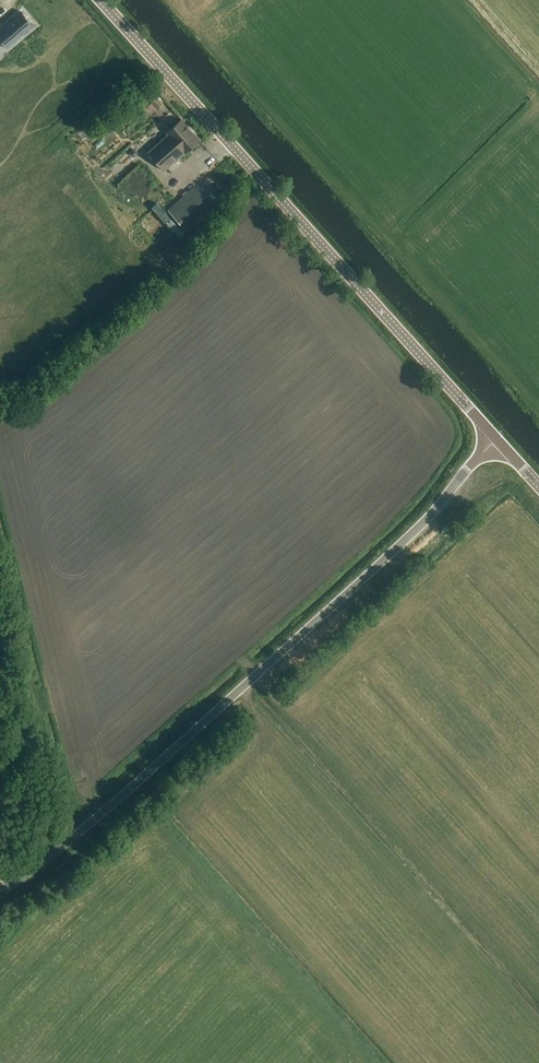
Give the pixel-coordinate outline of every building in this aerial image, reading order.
[(0,21),(0,33),(5,39),(33,18),(23,4),(0,21)] [(185,152),(199,140),(181,119),(167,131),(170,134),(150,151),(165,168),(184,151),(185,152)] [(160,257),(215,208),(195,186),(159,218),(154,223),(139,236),(160,257)] [(161,208),(157,203),(152,207),(156,213),(161,208)] [(208,219),(195,229),(199,235),(212,225),(208,219)]
